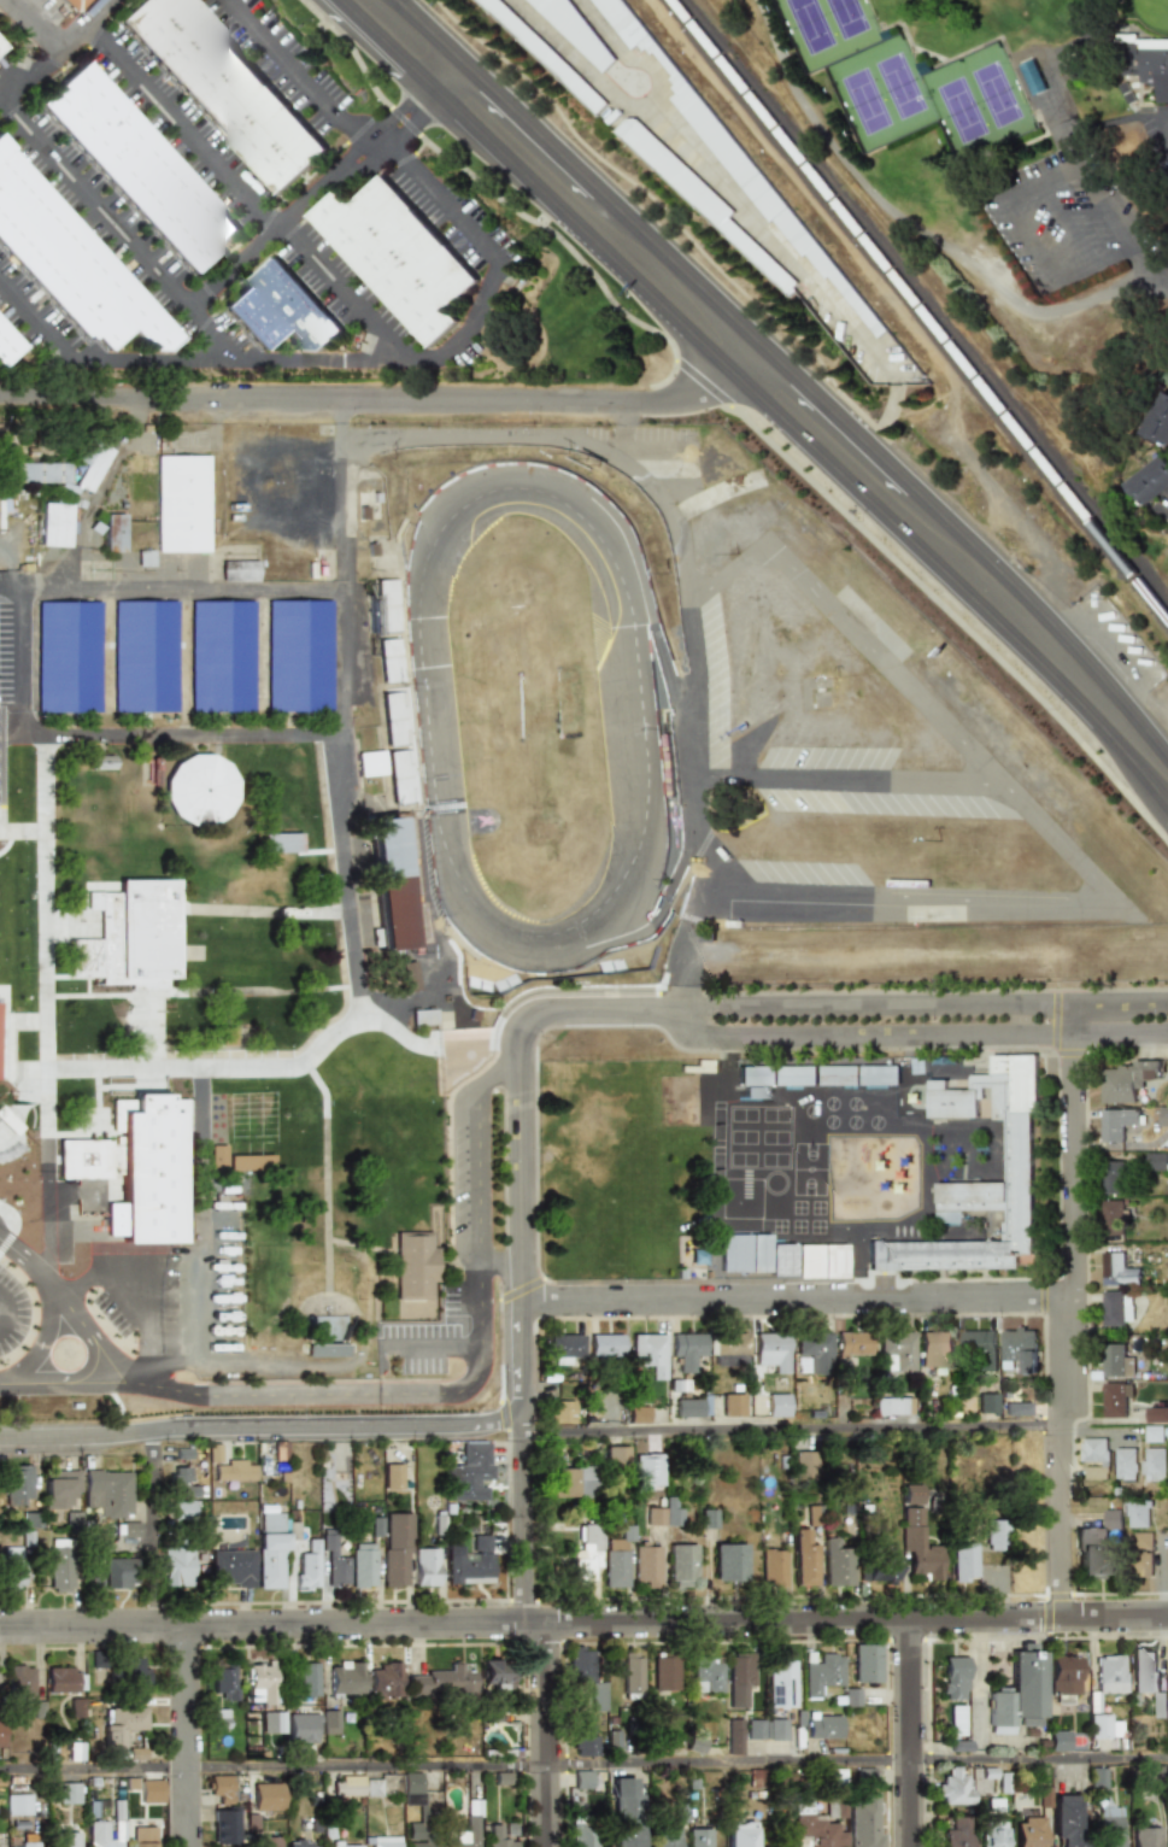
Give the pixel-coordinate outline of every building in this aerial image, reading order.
[(78,14),(63,0),(92,0),(78,14)] [(122,19),(143,0),(185,0),(325,154),(281,195),(122,19)] [(597,117),(474,0),(496,0),(609,106),(597,117)] [(601,75),(523,0),(564,0),(614,61),(601,75)] [(629,49),(590,0),(621,0),(886,330),(876,338),(827,276),(823,278),(804,254),(800,257),(771,219),(768,222),(670,99),(675,94),(670,88),(673,86),(669,80),(671,77),(652,52),(648,54),(644,48),(641,51),(636,45),(629,49)] [(878,33),(888,29),(891,36),(881,41),(878,33)] [(1135,40),(1167,40),(1167,102),(1156,102),(1156,88),(1149,88),(1149,84),(1139,84),(1139,68),(1113,68),(1113,35),(1135,35),(1135,40)] [(912,65),(925,59),(931,71),(918,76),(912,65)] [(1019,66),(1031,60),(1045,89),(1032,95),(1019,66)] [(42,104),(87,63),(241,233),(194,275),(40,106),(42,104)] [(1119,86),(1125,82),(1129,90),(1122,94),(1119,86)] [(1123,95),(1129,92),(1134,100),(1128,104),(1123,95)] [(108,353),(0,234),(0,139),(182,339),(168,353),(152,353),(133,332),(108,353)] [(310,218),(339,192),(352,206),(381,180),(477,285),(448,312),(458,323),(429,350),(310,218)] [(307,353),(288,330),(264,352),(258,345),(260,342),(247,328),(245,330),(231,316),(233,313),(227,306),(277,260),(344,333),(322,353),(307,353)] [(1,370),(0,369),(0,322),(24,348),(1,370)] [(1164,446),(1167,439),(1167,395),(1161,392),(1139,433),(1164,446)] [(100,442),(113,450),(88,492),(75,483),(100,442)] [(1142,507),(1167,486),(1167,464),(1161,455),(1124,485),(1142,507)] [(158,456),(158,552),(210,551),(209,456),(158,456)] [(6,462),(6,481),(69,482),(69,463),(6,462)] [(42,503),(71,504),(70,547),(41,546),(42,503)] [(105,515),(105,550),(124,550),(124,515),(105,515)] [(138,566),(153,566),(153,551),(137,551),(138,566)] [(257,561),(222,561),(222,581),(257,581),(257,561)] [(398,580),(375,580),(377,633),(400,632),(398,580)] [(113,602),(115,713),(178,711),(177,600),(113,602)] [(192,600),(192,711),(256,711),(256,600),(192,600)] [(268,600),(268,710),(331,710),(331,600),(268,600)] [(42,603),(45,714),(104,713),(101,602),(42,603)] [(379,639),(380,682),(403,682),(402,639),(379,639)] [(380,692),(385,749),(386,749),(391,804),(416,802),(406,690),(380,692)] [(357,754),(382,751),(385,774),(359,776),(357,754)] [(190,755),(211,755),(227,763),(237,780),(236,799),(227,815),(212,823),(193,826),(174,815),(165,798),(165,779),(174,764),(190,755)] [(89,758),(89,769),(113,769),(113,757),(89,758)] [(378,950),(409,948),(399,817),(369,819),(378,950)] [(263,834),(263,853),(300,852),(300,833),(263,834)] [(177,890),(177,983),(119,983),(121,890),(177,890)] [(121,898),(119,984),(72,984),(72,945),(102,945),(102,915),(89,915),(89,898),(121,898)] [(411,1010),(434,1009),(435,1024),(411,1025),(411,1010)] [(869,1239),(882,1238),(882,1241),(1002,1239),(1002,1221),(1005,1221),(1005,1208),(962,1209),(962,1221),(937,1221),(937,1180),(1004,1180),(1004,1118),(992,1118),(992,1085),(982,1085),(982,1097),(978,1097),(978,1115),(929,1115),(928,1078),(946,1078),(946,1087),(969,1087),(969,1073),(972,1073),(992,1073),(992,1053),(1037,1053),(1038,1109),(1031,1109),(1033,1253),(1031,1253),(1032,1262),(1017,1263),(1017,1267),(869,1270),(869,1239)] [(1134,1088),(1143,1088),(1143,1080),(1159,1080),(1159,1061),(1133,1061),(1133,1067),(1100,1068),(1100,1104),(1134,1103),(1134,1088)] [(738,1063),(775,1065),(775,1084),(738,1083),(738,1063)] [(821,1065),(858,1063),(858,1083),(821,1083),(821,1065)] [(862,1063),(899,1063),(898,1083),(861,1083),(862,1063)] [(779,1065),(816,1065),(816,1083),(779,1083),(779,1065)] [(744,1084),(769,1084),(769,1096),(744,1096),(744,1084)] [(169,1093),(169,1112),(181,1112),(181,1243),(122,1243),(121,1112),(134,1112),(133,1093),(169,1093)] [(1167,1127),(1167,1107),(1159,1107),(1159,1127),(1167,1127)] [(1101,1143),(1122,1142),(1122,1127),(1139,1126),(1139,1110),(1100,1111),(1101,1143)] [(118,1142),(118,1182),(58,1182),(58,1143),(118,1142)] [(225,1145),(210,1146),(210,1172),(226,1172),(225,1145)] [(1166,1153),(1145,1153),(1145,1171),(1166,1170),(1166,1153)] [(271,1155),(228,1156),(228,1170),(272,1169),(271,1155)] [(1123,1162),(1102,1161),(1102,1194),(1123,1194),(1123,1162)] [(1125,1201),(1102,1201),(1101,1234),(1124,1235),(1125,1201)] [(41,1221),(68,1220),(67,1206),(40,1207),(41,1221)] [(395,1231),(395,1297),(432,1298),(432,1282),(438,1282),(436,1251),(434,1248),(430,1247),(429,1232),(423,1231),(395,1231)] [(720,1232),(749,1232),(749,1270),(720,1270),(720,1232)] [(750,1232),(769,1232),(769,1270),(750,1270),(750,1232)] [(770,1242),(794,1242),(794,1274),(770,1274),(770,1242)] [(797,1243),(821,1242),(821,1276),(797,1277),(797,1243)] [(822,1242),(845,1242),(846,1276),(822,1277),(822,1242)] [(1124,1253),(1102,1253),(1102,1286),(1139,1286),(1139,1269),(1123,1269),(1124,1253)] [(1132,1325),(1131,1292),(1102,1293),(1102,1325),(1132,1325)] [(330,1339),(343,1339),(343,1325),(330,1325),(330,1339)] [(1001,1331),(1002,1369),(1020,1369),(1020,1374),(1035,1374),(1035,1330),(1001,1331)] [(995,1371),(994,1331),(961,1331),(961,1356),(979,1356),(979,1371),(995,1371)] [(869,1355),(869,1332),(836,1333),(837,1355),(869,1355)] [(913,1371),(913,1333),(879,1332),(879,1355),(885,1355),(884,1371),(913,1371)] [(919,1366),(952,1366),(951,1332),(919,1333),(919,1366)] [(787,1373),(787,1333),(754,1333),(754,1365),(773,1365),(773,1373),(787,1373)] [(796,1355),(808,1355),(809,1373),(830,1372),(829,1333),(795,1333),(796,1355)] [(582,1334),(550,1335),(551,1365),(570,1364),(570,1356),(582,1356),(582,1334)] [(632,1366),(651,1366),(651,1380),(665,1379),(664,1334),(631,1335),(632,1366)] [(671,1334),(672,1357),(678,1357),(679,1372),(694,1372),(694,1356),(704,1356),(704,1334),(671,1334)] [(747,1334),(713,1334),(714,1366),(747,1366),(747,1334)] [(589,1335),(589,1358),(622,1357),(621,1335),(589,1335)] [(348,1356),(348,1344),(307,1344),(307,1357),(348,1356)] [(1103,1378),(1132,1377),(1132,1358),(1124,1358),(1124,1344),(1102,1345),(1103,1378)] [(1124,1418),(1125,1383),(1103,1383),(1102,1418),(1124,1418)] [(743,1394),(722,1394),(722,1416),(744,1416),(743,1394)] [(789,1394),(767,1395),(767,1417),(789,1416),(789,1394)] [(996,1413),(996,1395),(978,1395),(978,1413),(996,1413)] [(875,1416),(911,1415),(911,1398),(874,1399),(875,1416)] [(702,1417),(701,1399),(675,1399),(676,1418),(702,1417)] [(573,1424),(574,1402),(550,1401),(549,1423),(573,1424)] [(1030,1415),(1029,1403),(1005,1403),(1005,1415),(1030,1415)] [(629,1407),(629,1423),(648,1423),(648,1407),(629,1407)] [(1149,1409),(1149,1422),(1167,1422),(1167,1408),(1149,1409)] [(1144,1442),(1161,1442),(1161,1427),(1144,1428),(1144,1442)] [(1106,1439),(1080,1439),(1080,1462),(1100,1461),(1100,1467),(1084,1467),(1084,1480),(1107,1479),(1106,1439)] [(445,1501),(486,1500),(485,1482),(490,1482),(489,1442),(460,1443),(461,1465),(444,1466),(445,1501)] [(604,1447),(604,1467),(627,1467),(627,1447),(604,1447)] [(1115,1479),(1135,1479),(1134,1448),(1114,1449),(1115,1479)] [(1164,1448),(1141,1449),(1142,1481),(1164,1480),(1164,1448)] [(794,1479),(816,1479),(817,1452),(795,1452),(794,1479)] [(634,1491),(650,1491),(650,1485),(661,1485),(662,1455),(634,1454),(634,1491)] [(214,1481),(253,1480),(253,1461),(224,1462),(224,1465),(213,1465),(214,1481)] [(400,1464),(382,1464),(383,1490),(400,1490),(400,1464)] [(31,1503),(30,1467),(3,1467),(4,1504),(31,1503)] [(170,1498),(196,1497),(195,1486),(187,1486),(187,1467),(169,1467),(170,1498)] [(552,1497),(592,1497),(593,1468),(553,1467),(552,1497)] [(79,1472),(43,1471),(42,1509),(69,1510),(69,1492),(78,1492),(79,1472)] [(130,1471),(83,1472),(84,1508),(98,1508),(98,1517),(130,1516),(130,1471)] [(922,1485),(903,1484),(902,1504),(921,1505),(922,1485)] [(681,1508),(675,1508),(675,1497),(664,1497),(664,1508),(646,1508),(645,1525),(681,1526),(681,1508)] [(192,1500),(170,1501),(171,1520),(192,1520),(192,1500)] [(1128,1527),(1149,1527),(1149,1501),(1122,1501),(1122,1516),(1128,1516),(1128,1527)] [(940,1581),(940,1546),(923,1546),(922,1507),(901,1507),(901,1552),(908,1552),(908,1574),(924,1574),(924,1581),(940,1581)] [(1103,1528),(1076,1528),(1076,1575),(1105,1575),(1105,1544),(1120,1544),(1120,1511),(1103,1511),(1103,1528)] [(258,1514),(259,1531),(281,1530),(280,1514),(258,1514)] [(383,1587),(408,1587),(407,1514),(382,1514),(383,1587)] [(985,1551),(1002,1551),(1004,1520),(986,1519),(985,1551)] [(380,1536),(379,1520),(371,1520),(371,1536),(380,1536)] [(138,1524),(121,1524),(121,1537),(139,1537),(138,1524)] [(591,1580),(592,1567),(600,1567),(600,1525),(579,1525),(579,1550),(570,1550),(570,1580),(591,1580)] [(816,1585),(815,1544),(807,1544),(807,1529),(793,1529),(795,1586),(816,1585)] [(347,1587),(347,1558),(334,1557),(334,1531),(321,1530),(320,1549),(326,1550),(326,1586),(347,1587)] [(281,1588),(280,1552),(285,1552),(285,1533),(256,1533),(256,1588),(281,1588)] [(1151,1549),(1151,1533),(1133,1533),(1133,1549),(1151,1549)] [(447,1584),(492,1583),(491,1535),(472,1535),(473,1551),(475,1551),(475,1559),(461,1559),(461,1545),(446,1546),(447,1584)] [(823,1586),(850,1586),(850,1548),(834,1548),(834,1538),(822,1538),(823,1586)] [(49,1591),(73,1591),(72,1539),(48,1540),(49,1591)] [(604,1588),(626,1587),(625,1539),(603,1539),(604,1588)] [(297,1553),(296,1588),(317,1588),(318,1540),(306,1540),(306,1553),(297,1553)] [(350,1587),(374,1586),(373,1543),(349,1544),(350,1587)] [(953,1580),(977,1580),(976,1543),(953,1544),(953,1580)] [(743,1544),(712,1544),(713,1581),(744,1581),(743,1544)] [(694,1545),(668,1545),(669,1588),(689,1587),(689,1579),(694,1579),(694,1545)] [(190,1546),(161,1547),(162,1586),(191,1586),(190,1546)] [(633,1547),(633,1582),(644,1582),(645,1588),(659,1588),(658,1546),(633,1547)] [(22,1588),(22,1547),(1,1547),(2,1588),(22,1588)] [(436,1548),(413,1549),(414,1586),(437,1586),(436,1548)] [(253,1588),(252,1549),(209,1551),(210,1583),(234,1582),(234,1588),(253,1588)] [(784,1587),(783,1550),(760,1550),(761,1587),(784,1587)] [(1151,1578),(1151,1553),(1133,1552),(1133,1577),(1151,1578)] [(859,1582),(895,1582),(896,1556),(859,1555),(859,1582)] [(132,1588),(131,1558),(104,1559),(105,1589),(132,1588)] [(91,1588),(102,1587),(101,1567),(90,1567),(91,1588)] [(880,1642),(853,1642),(853,1682),(880,1682),(880,1642)] [(593,1681),(593,1646),(569,1646),(569,1681),(589,1681),(593,1681)] [(642,1650),(622,1650),(622,1695),(642,1695),(642,1650)] [(1044,1650),(1044,1716),(1041,1716),(1041,1724),(1019,1724),(1019,1716),(1011,1716),(1011,1725),(987,1725),(986,1690),(993,1690),(993,1685),(1006,1685),(1006,1690),(1010,1690),(1009,1650),(1044,1650)] [(1157,1693),(1156,1650),(1131,1650),(1132,1693),(1157,1693)] [(843,1684),(843,1654),(834,1654),(834,1652),(817,1652),(817,1661),(804,1661),(804,1698),(817,1698),(817,1684),(843,1684)] [(728,1684),(743,1684),(752,1684),(752,1654),(728,1654),(728,1684)] [(1080,1654),(1049,1654),(1049,1695),(1080,1695),(1080,1654)] [(655,1693),(679,1693),(679,1655),(655,1655),(655,1693)] [(967,1655),(940,1655),(940,1699),(967,1699),(967,1655)] [(1125,1693),(1125,1655),(1096,1655),(1096,1693),(1125,1693)] [(149,1669),(142,1669),(142,1657),(124,1657),(123,1685),(149,1685),(149,1669)] [(704,1679),(704,1691),(722,1691),(722,1657),(693,1657),(693,1679),(704,1679)] [(483,1660),(483,1689),(510,1689),(510,1660),(483,1660)] [(768,1708),(794,1708),(794,1660),(768,1660),(768,1708)] [(362,1661),(330,1661),(330,1694),(362,1694),(362,1661)] [(235,1663),(212,1663),(212,1699),(235,1699),(235,1663)] [(275,1704),(275,1663),(248,1663),(248,1704),(275,1704)] [(318,1663),(299,1663),(299,1695),(318,1695),(318,1663)] [(400,1663),(370,1663),(370,1696),(400,1696),(400,1663)] [(410,1695),(474,1693),(473,1663),(447,1664),(448,1672),(409,1673),(410,1695)] [(32,1666),(8,1667),(9,1696),(33,1695),(32,1666)] [(47,1668),(47,1693),(84,1692),(83,1674),(73,1674),(73,1667),(47,1668)] [(589,1681),(589,1708),(606,1708),(605,1681),(593,1681),(589,1681)] [(859,1706),(859,1688),(843,1688),(843,1706),(859,1706)] [(1154,1691),(1166,1690),(1166,1716),(1155,1717),(1154,1691)] [(962,1736),(963,1706),(950,1706),(949,1735),(962,1736)] [(102,1748),(124,1749),(124,1729),(145,1730),(145,1708),(108,1708),(107,1725),(102,1725),(102,1748)] [(228,1726),(228,1708),(215,1708),(215,1726),(228,1726)] [(338,1710),(323,1711),(324,1735),(339,1735),(338,1710)] [(284,1711),(263,1711),(263,1732),(284,1732),(284,1711)] [(288,1743),(316,1744),(316,1714),(289,1713),(288,1743)] [(576,1754),(598,1754),(598,1734),(593,1734),(593,1713),(579,1713),(579,1734),(576,1734),(576,1740),(573,1740),(573,1747),(577,1747),(576,1754)] [(806,1736),(839,1736),(839,1713),(814,1713),(814,1717),(806,1717),(806,1736)] [(1090,1736),(1119,1736),(1119,1714),(1090,1714),(1090,1736)] [(728,1753),(743,1753),(743,1718),(728,1718),(728,1753)] [(786,1738),(786,1719),(765,1719),(747,1719),(747,1738),(786,1738)] [(1068,1751),(1068,1730),(1049,1730),(1049,1751),(1068,1751)] [(620,1735),(620,1731),(610,1731),(610,1748),(620,1748),(619,1735),(620,1735)] [(81,1743),(68,1743),(67,1761),(80,1761),(81,1743)] [(941,1775),(941,1783),(937,1783),(937,1795),(943,1795),(943,1804),(972,1804),(972,1789),(969,1789),(969,1778),(965,1778),(965,1775),(958,1775),(958,1765),(949,1766),(949,1775),(941,1775)] [(1090,1787),(1105,1787),(1105,1767),(1090,1767),(1090,1787)] [(575,1787),(592,1787),(592,1770),(575,1770),(575,1787)] [(992,1770),(974,1770),(973,1794),(991,1795),(992,1770)] [(403,1805),(422,1805),(422,1773),(403,1773),(403,1805)] [(232,1776),(209,1776),(210,1796),(218,1796),(218,1804),(233,1803),(232,1776)] [(641,1793),(635,1793),(635,1777),(612,1777),(613,1846),(642,1846),(641,1793)] [(364,1796),(363,1778),(333,1778),(334,1796),(364,1796)] [(162,1780),(139,1780),(139,1804),(162,1803),(162,1780)] [(56,1804),(77,1803),(76,1783),(56,1783),(56,1804)] [(282,1810),(282,1783),(253,1784),(254,1811),(282,1810)] [(857,1792),(857,1799),(846,1799),(847,1846),(880,1846),(880,1833),(874,1833),(874,1792),(857,1792)] [(8,1815),(27,1814),(26,1795),(8,1795),(8,1815)] [(824,1795),(824,1820),(840,1820),(840,1795),(824,1795)] [(1082,1796),(1052,1796),(1052,1846),(1082,1846),(1082,1796)] [(478,1805),(467,1805),(467,1831),(455,1832),(455,1844),(447,1844),(447,1846),(479,1846),(478,1805)] [(1098,1846),(1121,1846),(1121,1807),(1098,1807),(1098,1846)] [(238,1844),(238,1809),(212,1810),(213,1845),(238,1844)] [(834,1845),(834,1846),(806,1846),(806,1835),(792,1835),(792,1812),(810,1812),(810,1818),(821,1818),(822,1822),(835,1822),(835,1830),(844,1830),(844,1845),(834,1845)] [(1043,1816),(1015,1816),(1015,1846),(1043,1846),(1043,1816)] [(755,1820),(727,1822),(727,1846),(755,1846),(755,1820)] [(979,1820),(979,1846),(1005,1846),(1005,1820),(979,1820)] [(88,1821),(88,1846),(121,1846),(121,1822),(112,1822),(112,1839),(105,1839),(105,1822),(88,1821)] [(595,1822),(570,1822),(570,1846),(595,1846),(595,1822)] [(438,1841),(426,1842),(425,1823),(408,1823),(408,1842),(407,1842),(408,1846),(438,1846),(438,1841)] [(516,1840),(501,1839),(501,1825),(488,1825),(488,1846),(516,1846),(516,1840)] [(655,1825),(655,1846),(679,1846),(679,1825),(655,1825)] [(940,1825),(940,1846),(970,1846),(970,1825),(940,1825)] [(1161,1827),(1133,1827),(1133,1846),(1161,1846),(1161,1827)] [(711,1828),(688,1828),(688,1846),(711,1846),(711,1828)] [(54,1833),(53,1846),(78,1846),(78,1833),(54,1833)] [(34,1834),(20,1834),(21,1846),(34,1846),(34,1834)] [(280,1837),(258,1836),(258,1846),(280,1846),(280,1837)] [(400,1838),(371,1839),(371,1846),(400,1846),(400,1838)]
